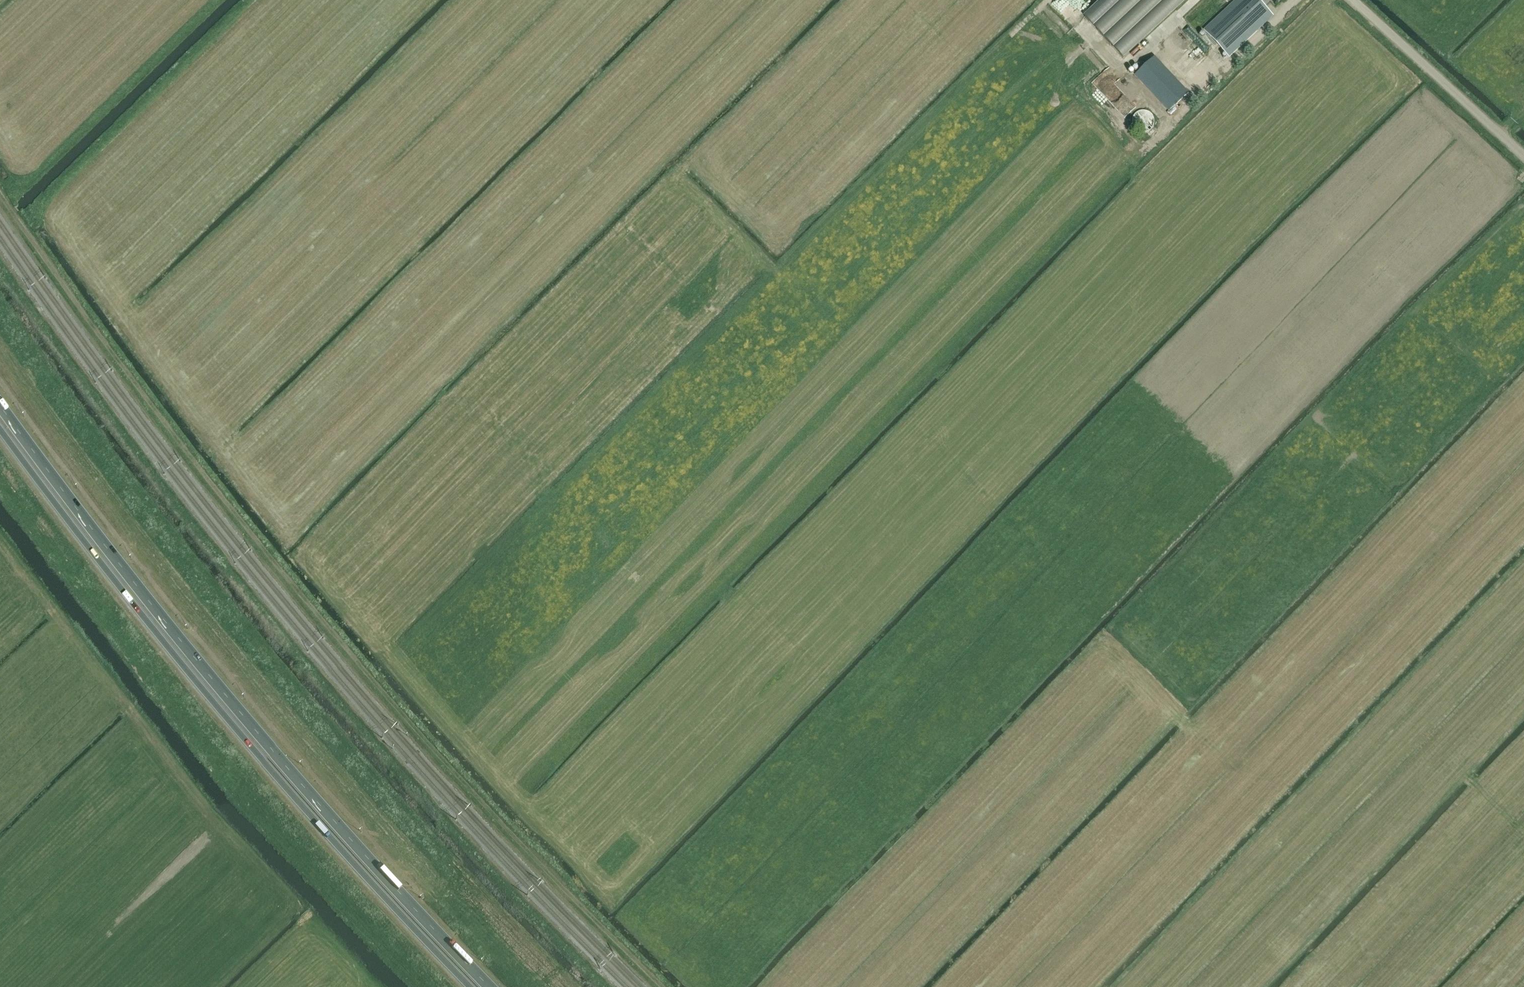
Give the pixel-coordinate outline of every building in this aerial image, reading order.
[(1122,58),(1185,0),(1103,0),(1084,17),(1122,58)] [(1258,0),(1237,0),(1204,31),(1229,58),(1273,16),(1258,0)] [(1135,76),(1168,111),(1187,94),(1154,58),(1135,76)] [(1135,130),(1138,132),(1143,133),(1148,132),(1152,129),(1154,124),(1154,120),(1153,116),(1150,113),(1146,111),(1142,110),(1138,111),(1135,113),(1132,117),(1131,122),(1132,126),(1135,130)]
